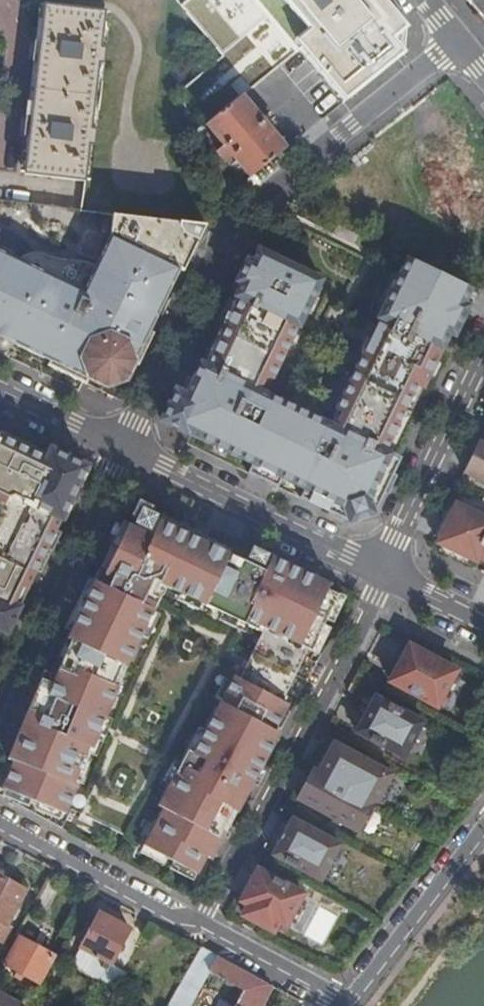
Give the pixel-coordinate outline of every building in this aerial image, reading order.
[(109,7),(50,0),(29,171),(88,178),(93,142),(99,142),(101,126),(95,126),(103,60),(109,60),(111,44),(105,44),(109,7)] [(479,9),(483,5),(483,0),(472,0),(479,9)] [(255,175),(289,146),(246,95),(212,123),(229,143),(222,150),(230,159),(237,153),(255,175)] [(198,165),(206,163),(198,140),(191,143),(198,165)] [(211,223),(118,212),(115,234),(87,291),(0,248),(0,331),(1,330),(4,327),(16,333),(15,335),(16,341),(19,342),(54,359),(52,364),(87,381),(90,383),(93,378),(110,387),(129,379),(138,361),(143,364),(159,331),(154,329),(184,267),(188,270),(211,223)] [(325,279),(261,249),(255,261),(244,284),(239,296),(243,298),(211,365),(205,362),(189,395),(180,391),(166,420),(196,434),(257,464),(252,472),(280,486),(284,478),(308,490),(304,498),(350,520),(376,510),(379,505),(402,458),(389,451),(421,384),(426,387),(475,288),(411,257),(381,318),(383,319),(339,410),(332,424),(268,393),(275,377),(300,326),(302,327),(325,279)] [(239,281),(244,284),(255,261),(250,259),(239,281)] [(0,331),(0,333),(16,341),(15,335),(16,333),(4,327),(1,330),(0,331)] [(4,349),(10,349),(16,346),(19,342),(16,341),(0,333),(0,347),(4,349)] [(0,416),(0,626),(13,632),(94,459),(0,416)] [(463,479),(483,488),(483,447),(480,445),(463,479)] [(0,775),(0,794),(70,822),(174,599),(263,641),(147,847),(208,880),(299,708),(291,703),(344,594),(328,586),(259,551),(251,565),(135,504),(0,775)] [(436,549),(483,572),(483,519),(458,506),(436,549)] [(443,705),(465,662),(413,636),(391,679),(443,705)] [(431,713),(378,686),(356,728),(409,756),(431,713)] [(401,766),(336,732),(318,766),(378,797),(383,800),(401,766)] [(318,766),(313,764),(296,796),(361,829),(378,797),(318,766)] [(348,837),(294,808),(272,851),(326,880),(348,837)] [(316,885),(258,857),(236,902),(242,905),(238,912),(280,933),(284,925),(293,930),(316,885)] [(2,944),(14,924),(9,921),(27,888),(0,874),(0,943),(2,944)] [(74,962),(95,976),(103,981),(113,961),(132,927),(101,910),(74,962)] [(56,953),(22,935),(7,962),(19,969),(17,974),(24,977),(26,973),(41,981),(56,953)] [(215,952),(199,943),(166,1005),(191,1005),(211,971),(205,968),(215,952)] [(272,982),(215,952),(205,968),(211,971),(240,985),(245,988),(244,994),(238,1005),(259,1005),(272,982)] [(103,981),(118,991),(130,970),(113,961),(103,981)] [(277,986),(272,982),(259,1005),(265,1005),(277,986)] [(28,1005),(0,991),(0,1005),(27,1005),(28,1005)]
